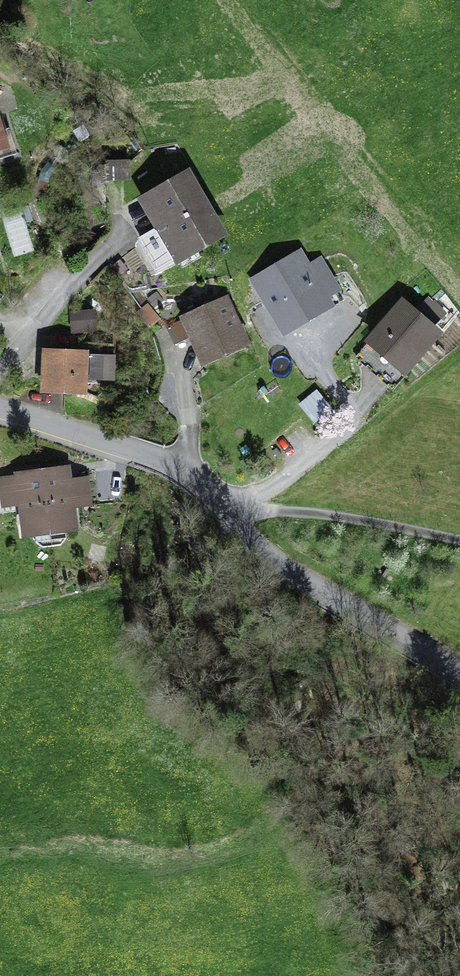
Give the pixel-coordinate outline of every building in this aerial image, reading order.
[(144,200),(179,264),(224,241),(188,176),(144,200)] [(298,256),(253,282),(284,335),(342,302),(318,262),(306,270),(298,256)] [(446,315),(429,298),(418,310),(435,327),(446,315)] [(224,302),(187,321),(211,369),(249,350),(224,302)] [(404,307),(363,356),(397,384),(438,335),(404,307)] [(116,375),(116,349),(91,349),(91,375),(116,375)] [(43,355),(43,393),(86,394),(87,356),(43,355)] [(68,470),(42,473),(49,533),(75,530),(72,505),(85,503),(83,482),(70,483),(68,470)] [(42,473),(17,476),(18,480),(3,482),(6,507),(21,505),(24,536),(49,533),(42,473)]
